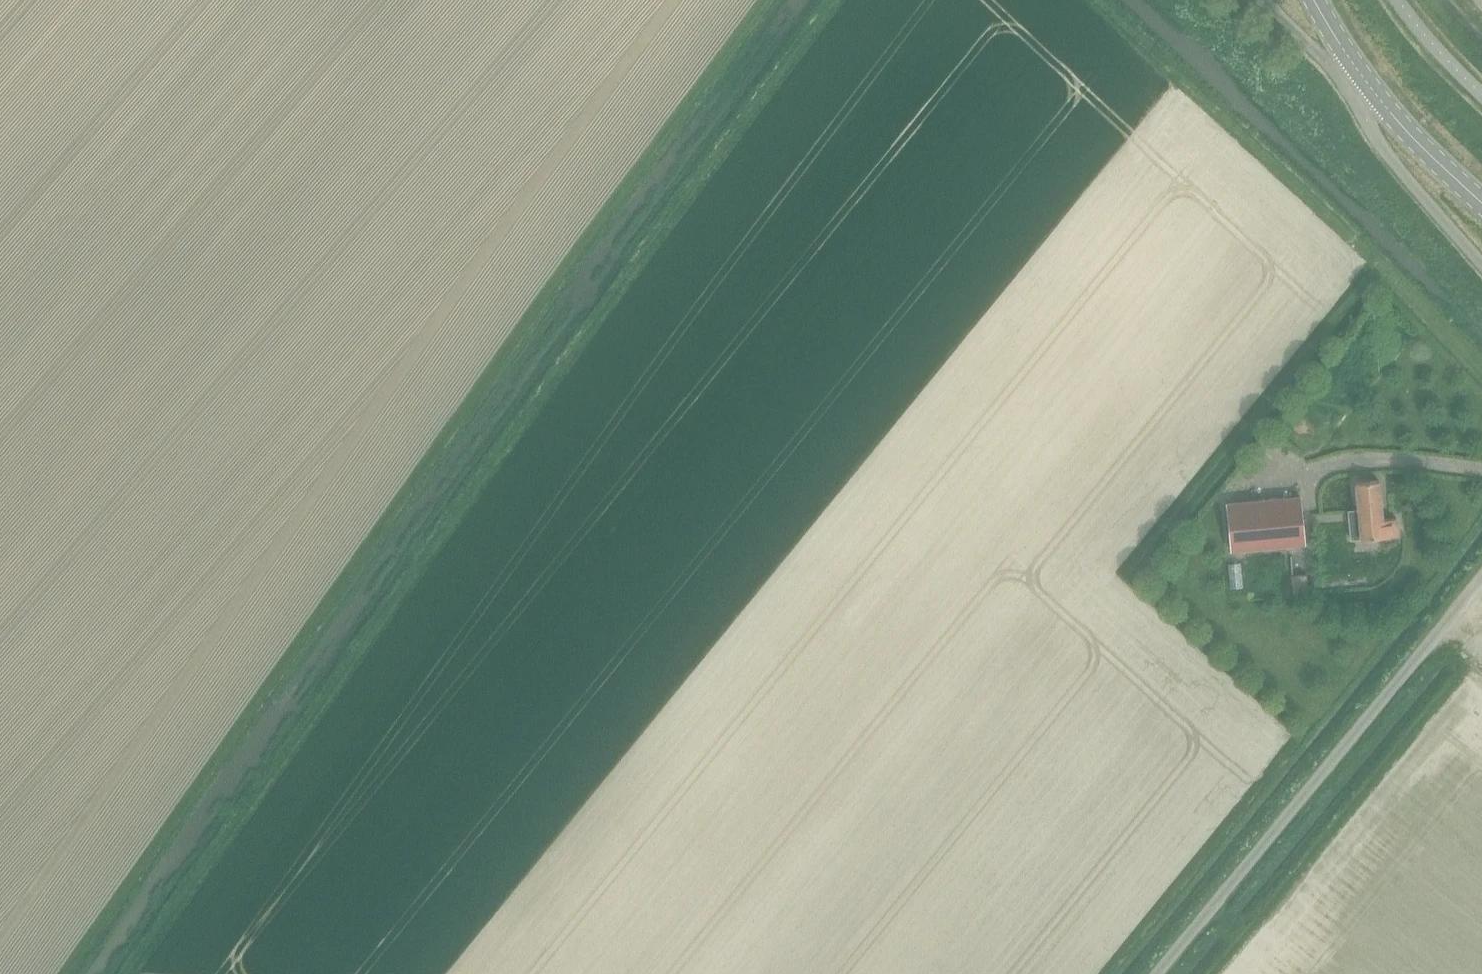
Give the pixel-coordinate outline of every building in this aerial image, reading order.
[(1359,509),(1348,510),(1351,538),(1362,538),(1397,534),(1396,517),(1382,518),(1380,495),(1378,480),(1356,482),(1357,497),(1359,509)] [(1232,550),(1304,543),(1299,495),(1228,502),(1232,550)] [(1327,559),(1327,546),(1310,547),(1310,560),(1327,559)] [(1311,565),(1313,579),(1330,577),(1328,563),(1311,565)] [(1294,593),(1308,592),(1307,574),(1292,575),(1294,593)]
